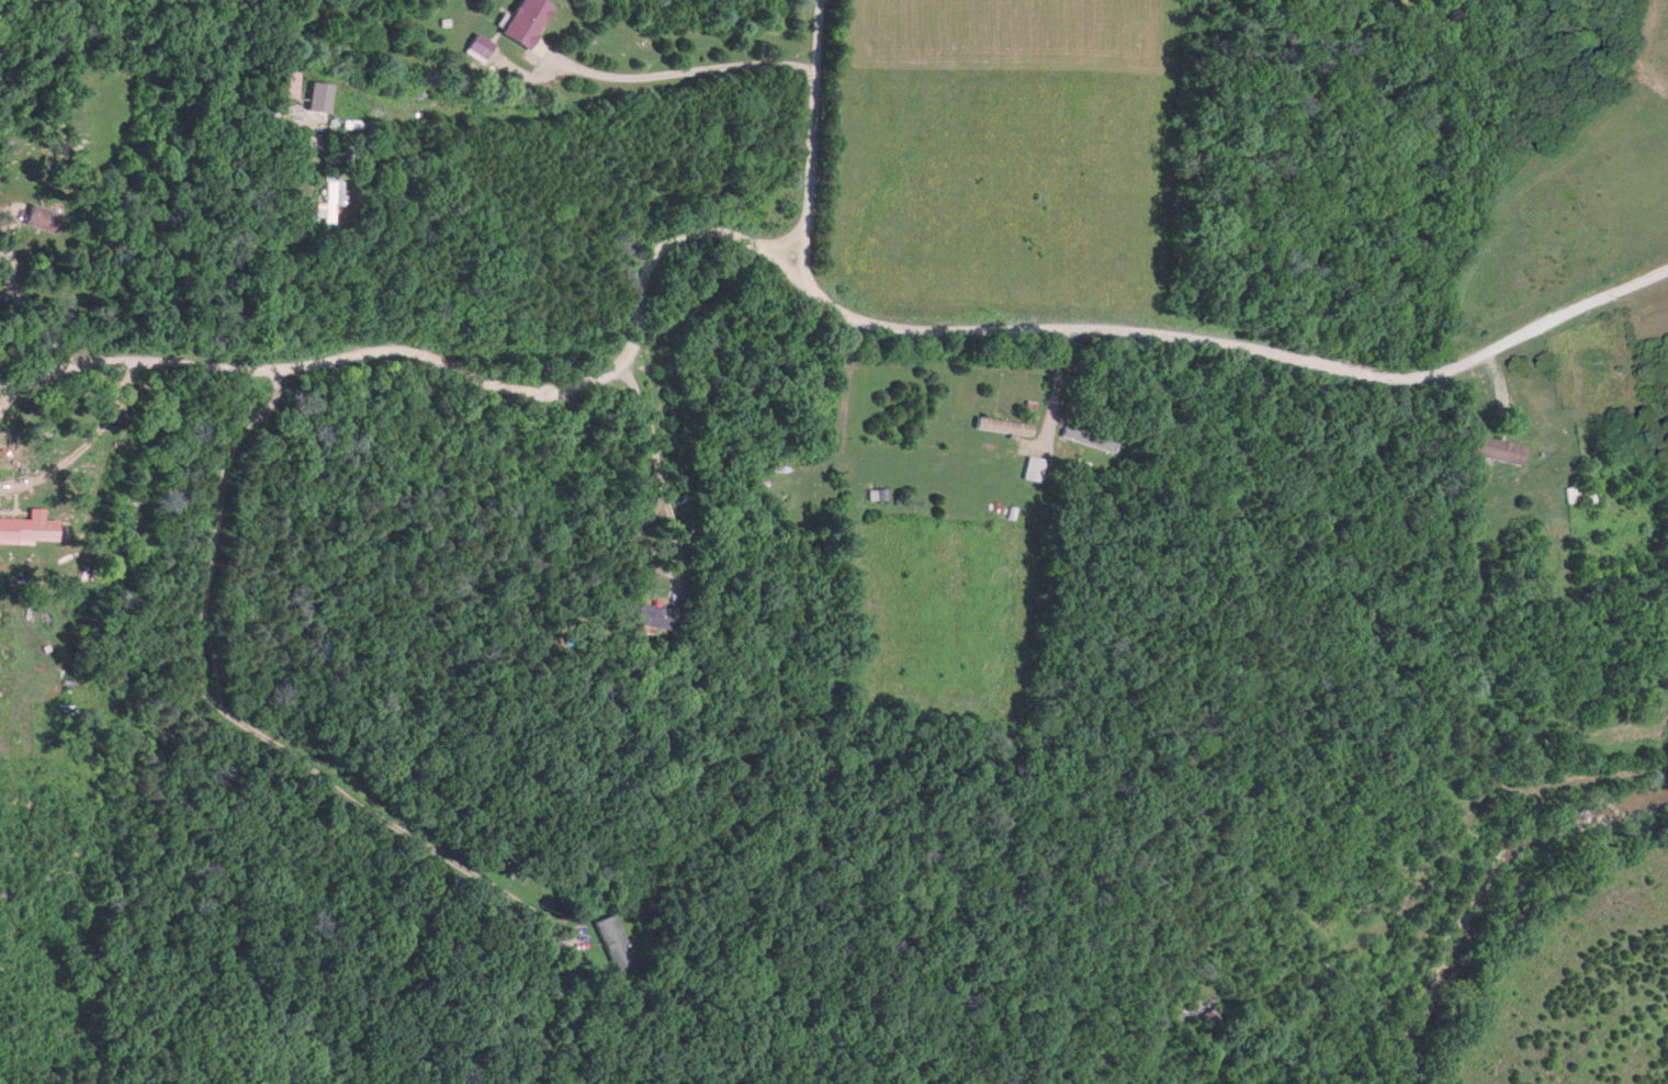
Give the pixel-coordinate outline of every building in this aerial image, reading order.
[(522,49),(549,7),(539,0),(516,0),(495,32),(522,49)] [(333,221),(333,178),(320,178),(320,221),(333,221)] [(18,220),(48,232),(57,212),(26,200),(18,220)] [(972,426),(1026,433),(1028,420),(973,414),(972,426)] [(1114,436),(1061,421),(1057,434),(1111,449),(1114,436)] [(1521,444),(1471,431),(1466,450),(1516,463),(1521,444)] [(1036,480),(1042,457),(1025,453),(1019,475),(1036,480)] [(1591,499),(1589,482),(1563,485),(1565,502),(1591,499)] [(54,517),(0,516),(0,540),(53,542),(54,517)] [(630,621),(665,628),(669,608),(634,601),(630,621)] [(628,964),(608,911),(588,919),(608,972),(628,964)]
